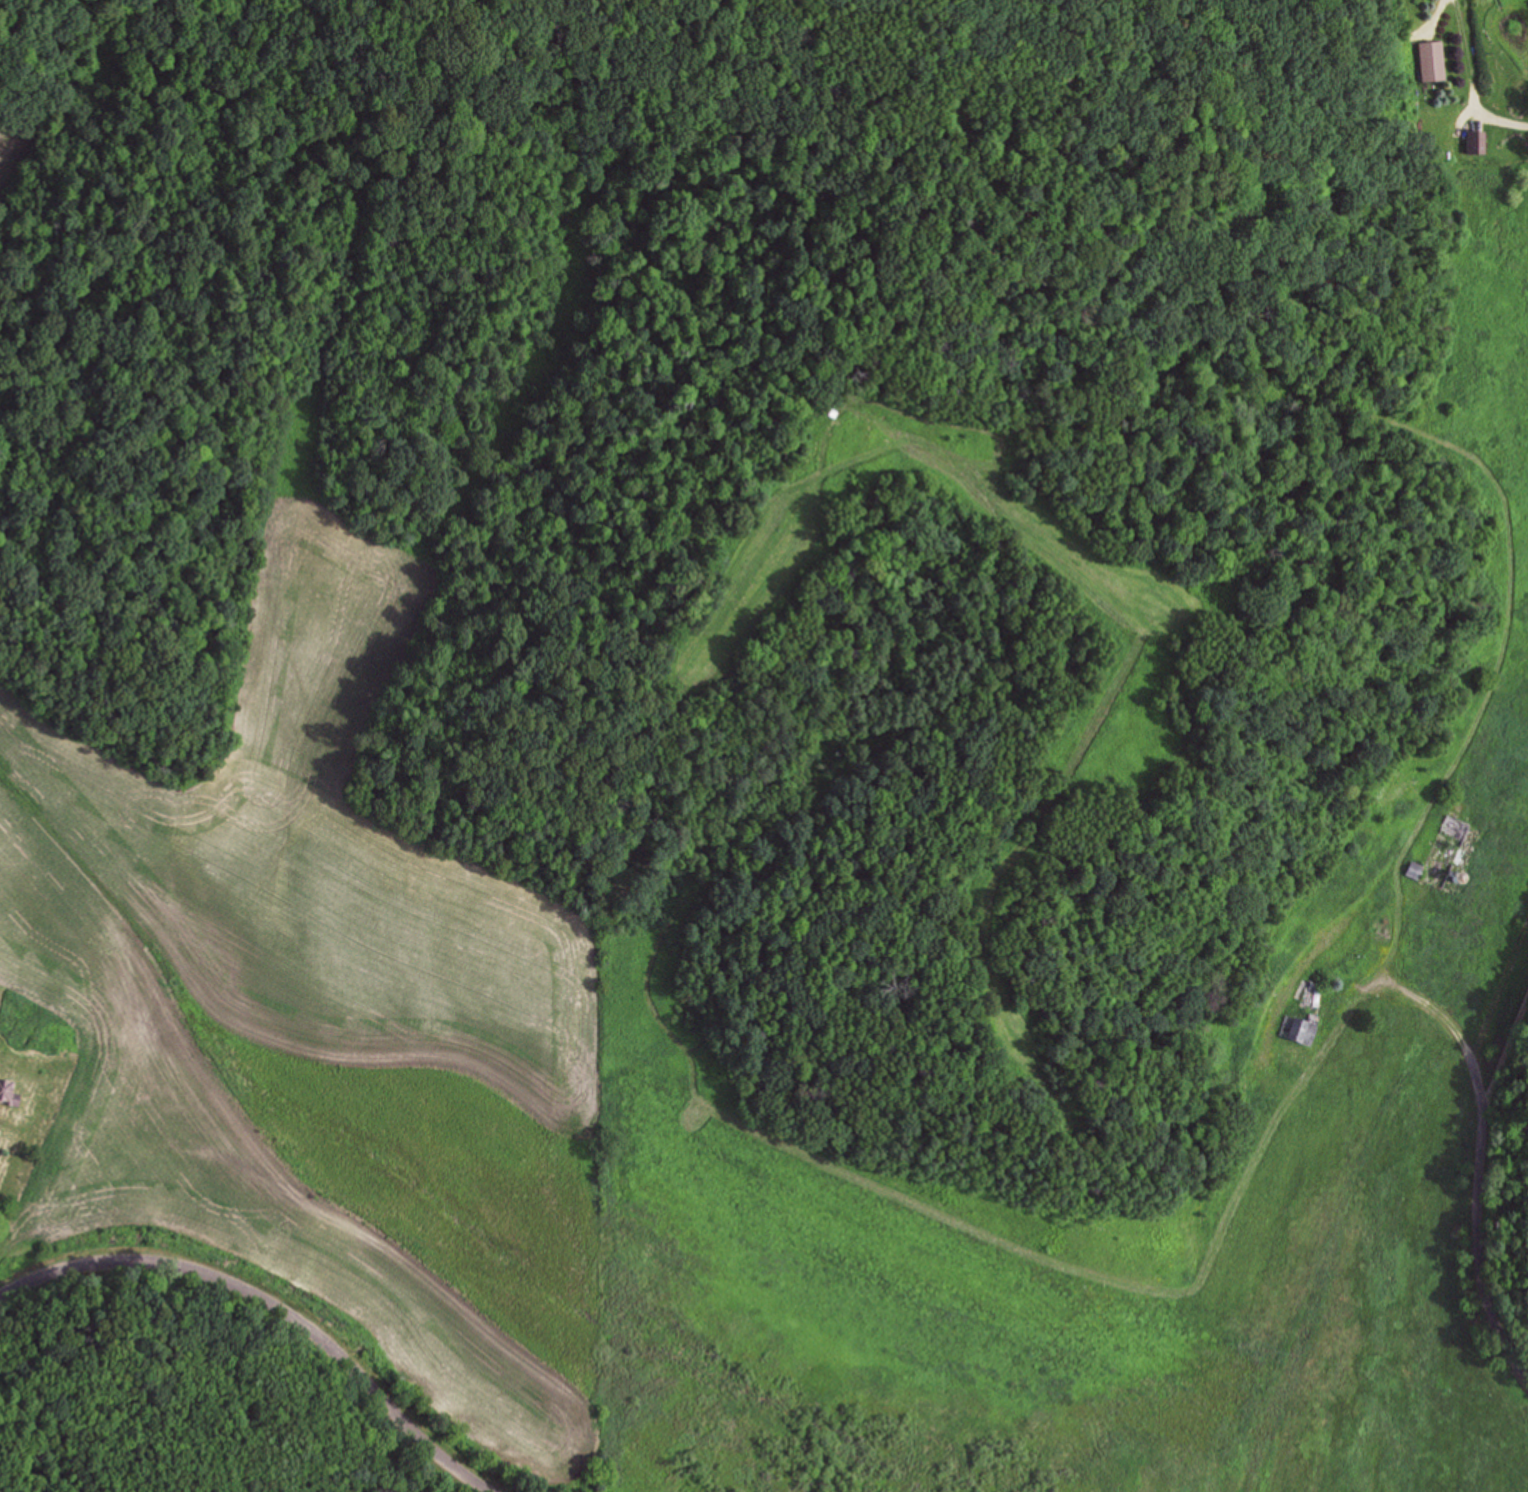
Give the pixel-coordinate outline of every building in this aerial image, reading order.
[(1424,81),(1447,81),(1446,42),(1423,42),(1424,81)] [(1409,875),(1418,881),(1425,868),(1416,863),(1409,875)]
